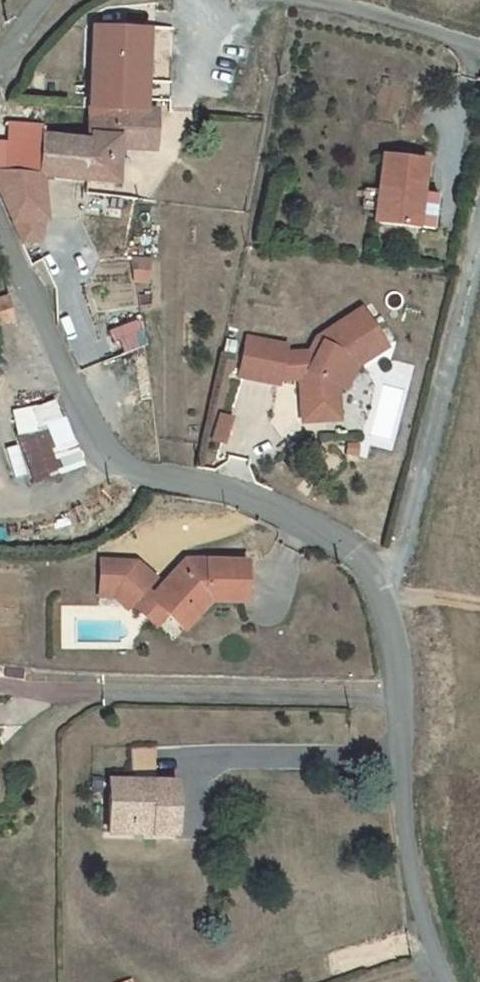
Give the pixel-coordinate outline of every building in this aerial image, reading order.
[(154,138),(156,112),(89,108),(87,140),(85,182),(115,185),(118,148),(130,149),(131,136),(154,138)] [(43,135),(44,127),(0,124),(0,173),(40,176),(43,135)] [(87,140),(43,135),(40,176),(0,173),(0,201),(20,246),(34,244),(35,223),(44,222),(40,178),(85,182),(87,140)] [(153,150),(154,138),(131,136),(130,149),(153,150)] [(421,194),(425,162),(383,156),(374,223),(412,228),(416,193),(421,194)] [(421,194),(416,193),(412,228),(432,231),(436,196),(421,194)] [(135,281),(148,282),(149,259),(136,259),(135,281)] [(0,299),(0,326),(14,321),(8,297),(0,299)] [(304,426),(326,424),(326,419),(334,410),(339,409),(338,388),(350,365),(358,370),(387,350),(363,312),(318,342),(311,356),(306,356),(306,360),(312,369),(306,381),(301,381),(301,382),(304,426)] [(247,343),(240,381),(280,389),(280,384),(285,358),(287,351),(247,343)] [(285,358),(280,384),(301,382),(301,381),(306,381),(312,369),(306,360),(306,356),(285,358)] [(350,365),(338,388),(346,393),(358,370),(350,365)] [(326,419),(326,424),(340,423),(339,409),(334,410),(326,419)] [(14,433),(34,484),(77,467),(57,420),(46,424),(45,421),(14,433)] [(222,425),(215,449),(226,452),(233,428),(222,425)] [(186,560),(183,563),(189,569),(197,561),(186,560)] [(153,595),(149,600),(165,614),(170,620),(186,603),(197,615),(210,602),(245,604),(247,563),(197,561),(189,569),(183,563),(153,595)] [(102,586),(116,599),(122,592),(133,602),(146,588),(154,579),(136,562),(101,562),(102,586)] [(102,598),(116,599),(102,586),(102,598)] [(153,595),(146,588),(133,602),(130,605),(153,627),(165,614),(149,600),(153,595)] [(122,592),(116,599),(127,609),(130,605),(133,602),(122,592)] [(186,603),(170,620),(183,631),(197,615),(186,603)] [(156,748),(130,748),(130,773),(155,772),(156,748)] [(175,783),(109,781),(108,834),(174,836),(175,783)]
